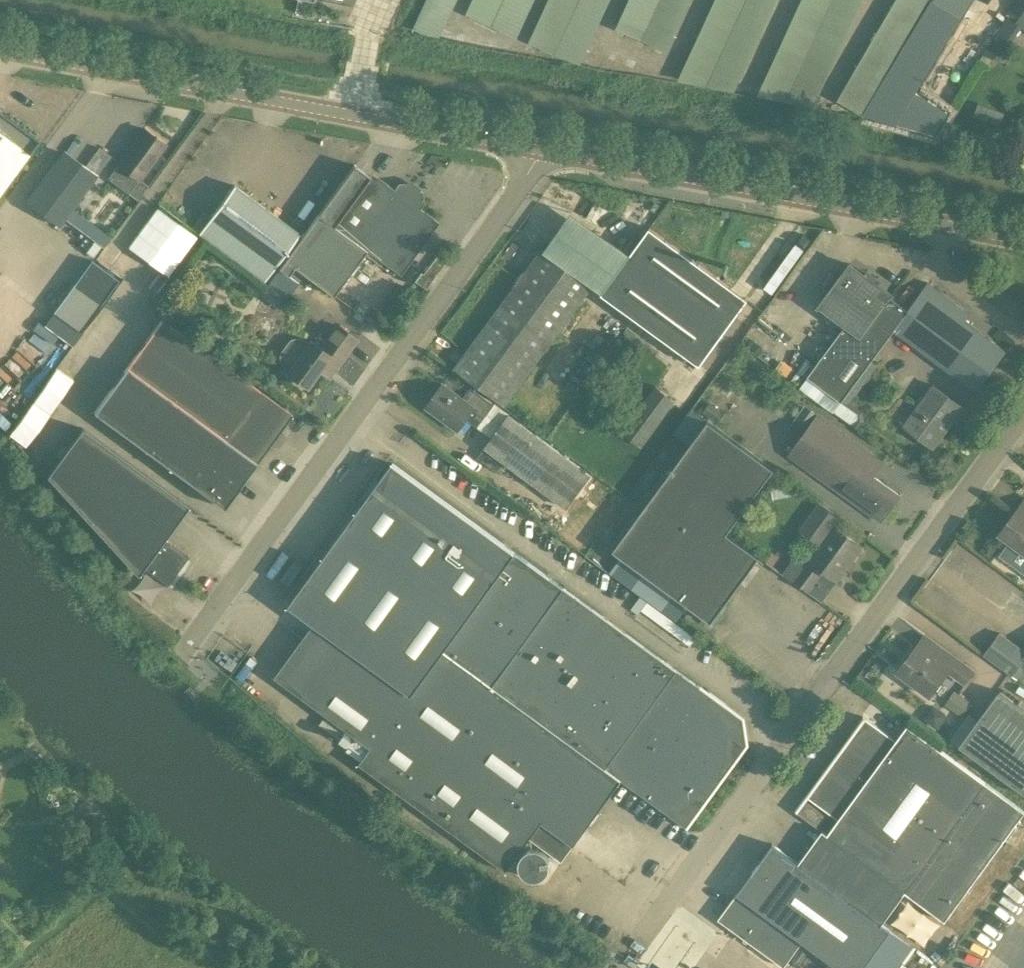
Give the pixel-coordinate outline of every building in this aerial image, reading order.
[(444,40),(461,0),(430,0),(418,29),(444,40)] [(540,0),(477,0),(471,16),(525,37),(540,0)] [(530,42),(582,64),(609,0),(548,0),(530,42)] [(668,50),(689,0),(628,0),(617,28),(668,50)] [(734,96),(774,0),(712,0),(681,74),(734,96)] [(763,93),(816,113),(859,0),(798,0),(763,93)] [(969,6),(959,0),(934,0),(963,17),(969,6)] [(930,3),(923,14),(954,33),(960,22),(930,3)] [(923,14),(917,25),(948,43),(954,33),(923,14)] [(917,25),(910,35),(941,54),(948,43),(917,25)] [(910,35),(904,46),(935,65),(941,54),(910,35)] [(1002,43),(992,37),(983,51),(992,58),(1002,43)] [(904,46),(898,57),(929,75),(935,65),(904,46)] [(892,66),(923,84),(929,75),(898,57),(892,66)] [(887,75),(917,92),(923,84),(892,66),(887,75)] [(863,115),(916,130),(932,102),(917,92),(887,75),(863,115)] [(948,111),(932,102),(916,130),(934,135),(948,111)] [(39,141),(0,113),(0,194),(39,141)] [(117,165),(118,166),(109,177),(136,199),(148,186),(140,179),(165,146),(143,130),(117,165)] [(94,172),(109,155),(99,145),(84,162),(94,172)] [(59,226),(95,177),(63,153),(27,202),(59,226)] [(317,215),(284,260),(279,267),(288,274),(293,266),(319,286),(311,297),(324,306),(332,295),(332,296),(366,251),(376,258),(370,265),(393,283),(401,274),(422,291),(444,262),(419,242),(432,223),(415,211),(419,205),(416,195),(409,191),(398,190),(394,195),(369,177),(354,165),(317,215)] [(221,202),(209,218),(198,233),(263,281),(274,266),(298,233),(234,186),(226,181),(214,197),(221,202)] [(748,299),(650,228),(602,295),(700,366),(748,299)] [(592,287),(542,250),(454,369),(504,406),(592,287)] [(90,259),(72,286),(53,313),(82,333),(119,278),(90,259)] [(844,328),(808,377),(800,387),(838,414),(854,426),(860,419),(859,414),(842,402),(894,331),(908,310),(890,297),(892,295),(878,284),(878,279),(870,273),(865,275),(851,264),(819,307),(845,326),(844,328)] [(266,280),(259,295),(277,304),(284,288),(266,280)] [(908,310),(894,331),(976,391),(1006,350),(965,320),(969,314),(928,284),(908,310)] [(161,319),(122,373),(252,469),(292,415),(259,391),(161,319)] [(310,341),(308,344),(303,340),(299,338),(293,338),(289,340),(280,353),(279,358),(281,362),(289,369),(286,373),(306,388),(319,371),(328,378),(347,353),(348,354),(359,340),(336,324),(326,338),(328,340),(321,350),(310,341)] [(252,469),(122,373),(92,412),(223,508),(252,469)] [(47,378),(11,424),(23,433),(59,387),(47,378)] [(471,388),(462,399),(443,385),(426,408),(458,431),(466,419),(478,428),(494,405),(471,388)] [(964,408),(933,385),(903,426),(934,449),(964,408)] [(641,447),(675,400),(655,386),(622,433),(641,447)] [(870,453),(818,415),(788,455),(881,523),(901,496),(861,466),(870,453)] [(508,416),(484,448),(485,449),(566,508),(589,476),(509,417),(508,416)] [(709,421),(685,454),(661,487),(660,487),(613,551),(695,610),(711,622),(759,556),(726,533),(773,468),(709,421)] [(188,555),(164,538),(188,505),(82,427),(46,476),(137,576),(142,568),(166,585),(188,555)] [(746,746),(736,739),(739,735),(739,731),(734,728),(741,718),(515,553),(515,554),(393,464),(289,606),(330,636),(291,689),(371,748),(360,764),(506,871),(530,838),(559,859),(582,828),(598,806),(569,785),(589,757),(620,780),(686,828),(746,746)] [(1000,535),(1009,542),(999,555),(1023,573),(1023,502),(1000,535)] [(783,571),(809,592),(823,574),(836,583),(838,581),(862,548),(834,527),(838,520),(819,506),(802,528),(821,542),(808,559),(807,561),(797,554),(783,571)] [(1000,633),(983,655),(1012,676),(1021,665),(1023,667),(1023,651),(1000,633)] [(973,671),(925,636),(897,672),(929,695),(948,670),(965,682),(973,671)] [(971,702),(954,690),(945,704),(962,716),(971,702)] [(999,690),(972,727),(973,727),(958,746),(1023,795),(1023,708),(999,690)] [(878,897),(890,881),(945,921),(1023,813),(1023,811),(907,726),(896,741),(865,718),(807,797),(838,820),(827,835),(822,831),(810,847),(878,897)] [(826,816),(806,802),(798,813),(818,828),(826,816)] [(878,897),(810,847),(799,864),(773,845),(716,919),(780,964),(798,939),(838,967),(895,967),(912,946),(866,913),(878,897)]
